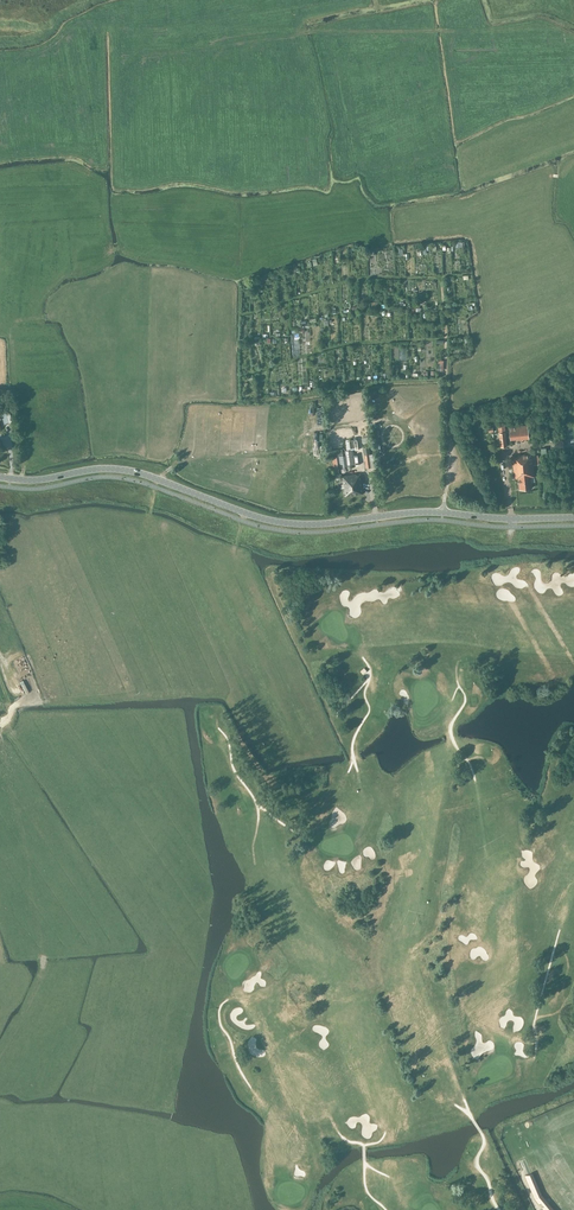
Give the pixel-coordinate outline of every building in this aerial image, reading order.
[(3,425),(9,423),(5,409),(4,409),(3,406),(0,407),(0,415),(3,425)] [(498,425),(501,447),(507,446),(505,425),(498,425)] [(510,428),(511,440),(529,438),(528,426),(510,428)] [(346,451),(347,456),(340,457),(342,467),(348,467),(347,465),(354,464),(352,450),(346,451)] [(376,467),(374,454),(365,455),(366,468),(376,467)] [(538,454),(532,454),(519,456),(519,457),(513,457),(515,479),(519,479),(520,490),(533,488),(531,478),(535,477),(534,465),(539,465),(538,454)] [(333,457),(335,473),(341,472),(338,456),(333,457)] [(342,475),(345,496),(363,493),(361,474),(356,474),(342,475)] [(535,1199),(543,1194),(533,1173),(525,1176),(535,1199)] [(535,1199),(544,1209),(556,1209),(543,1194),(535,1199)]
